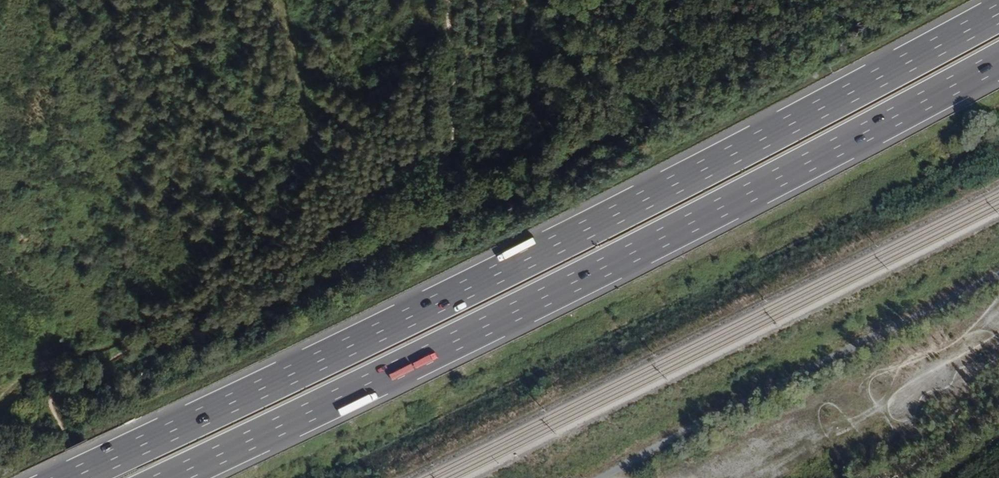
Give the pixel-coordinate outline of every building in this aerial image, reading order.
[(869,69),(900,56),(898,50),(866,63),(869,69)]
